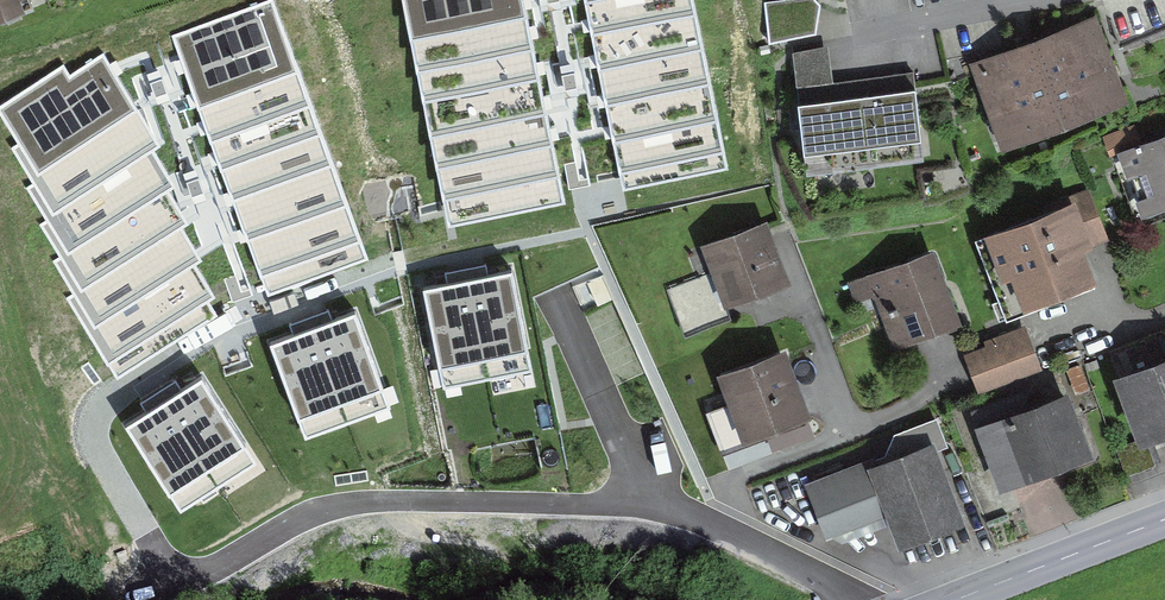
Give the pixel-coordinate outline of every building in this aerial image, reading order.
[(51,0),(0,0),(0,21),(51,0)] [(274,0),(269,0),(171,35),(267,297),(369,260),(274,0)] [(448,228),(564,205),(523,0),(402,0),(448,228)] [(622,192),(731,170),(696,0),(583,0),(622,192)] [(1092,26),(981,68),(1007,139),(1119,96),(1092,26)] [(0,106),(0,114),(18,143),(11,147),(33,183),(27,187),(46,219),(39,224),(60,257),(53,261),(73,294),(66,298),(117,380),(218,317),(209,302),(217,298),(196,266),(203,262),(183,230),(190,225),(169,192),(176,188),(153,151),(160,146),(103,55),(70,75),(65,66),(0,106)] [(798,88),(807,164),(920,150),(910,74),(798,88)] [(1125,144),(1152,211),(1164,206),(1164,129),(1125,144)] [(1083,197),(997,229),(1028,308),(1113,276),(1083,197)] [(779,212),(712,237),(736,302),(803,277),(779,212)] [(940,239),(871,264),(900,343),(969,318),(940,239)] [(512,271),(422,290),(443,387),(533,369),(512,271)] [(364,307),(268,342),(303,436),(398,402),(364,307)] [(1030,322),(970,343),(987,391),(1048,369),(1030,322)] [(795,339),(728,365),(754,434),(822,409),(795,339)] [(1125,369),(1153,439),(1164,434),(1164,353),(1125,369)] [(203,374),(119,427),(174,513),(258,460),(203,374)] [(1081,383),(982,419),(1006,484),(1105,448),(1081,383)] [(964,522),(930,437),(806,486),(825,534),(886,510),(901,548),(964,522)]
